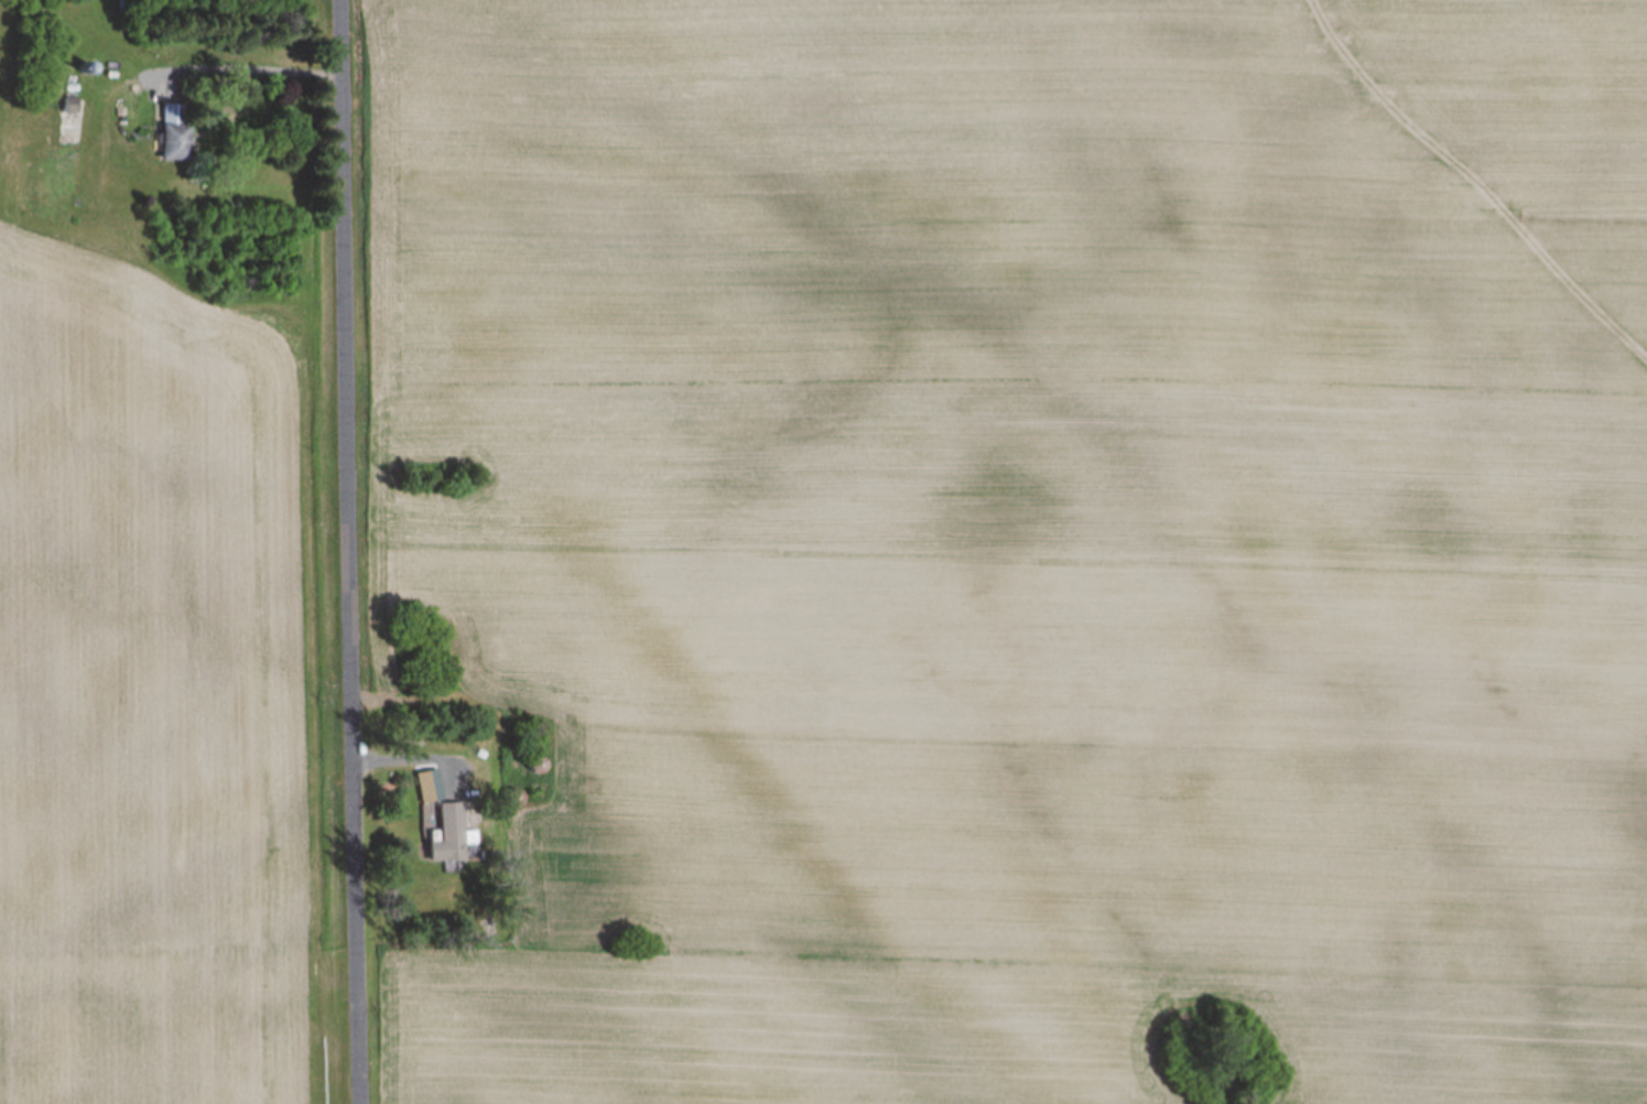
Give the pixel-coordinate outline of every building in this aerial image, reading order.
[(191,125),(162,125),(162,162),(191,162),(191,125)] [(541,761),(531,761),(531,772),(542,772),(541,761)] [(421,804),(443,802),(440,773),(418,775),(421,804)] [(429,843),(429,864),(466,862),(464,804),(440,805),(441,842),(429,843)]
